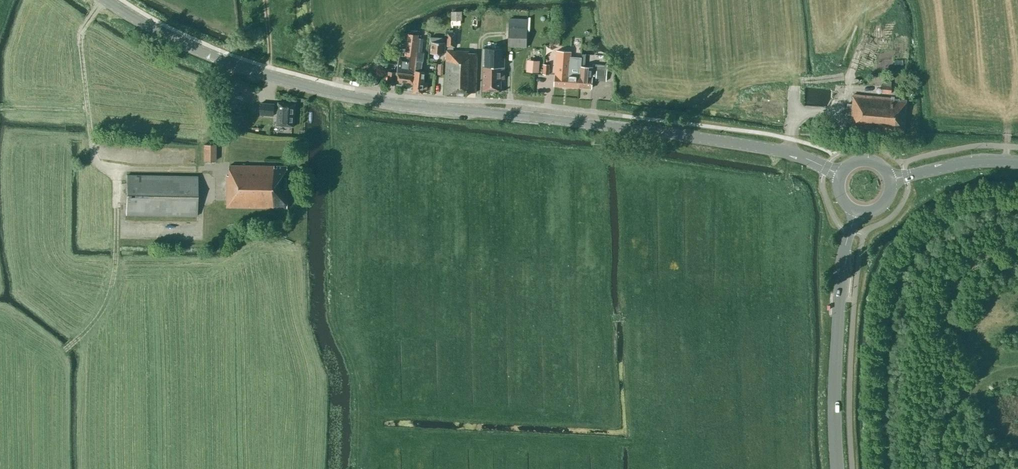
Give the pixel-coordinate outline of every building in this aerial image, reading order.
[(462,11),(451,12),(451,20),(462,20),(462,11)] [(527,24),(515,23),(515,28),(509,27),(508,46),(526,47),(527,24)] [(406,55),(405,60),(415,61),(419,32),(409,30),(408,34),(407,34),(405,55),(406,55)] [(431,53),(444,54),(445,42),(444,42),(444,38),(432,37),(431,53)] [(425,71),(421,71),(422,61),(424,61),(425,53),(422,52),(423,45),(422,45),(422,40),(418,39),(416,56),(413,92),(422,93),(423,89),(427,89),(427,83),(424,82),(425,71)] [(504,79),(505,58),(502,57),(502,48),(484,48),(483,90),(501,91),(501,79),(504,79)] [(467,92),(476,92),(477,53),(469,53),(469,51),(447,50),(445,95),(467,96),(467,92)] [(554,86),(579,87),(581,68),(570,67),(570,61),(571,51),(557,50),(554,86)] [(592,77),(592,72),(593,67),(581,66),(582,59),(581,59),(581,68),(579,87),(591,88),(592,77)] [(526,73),(539,74),(541,62),(528,60),(526,73)] [(592,77),(596,77),(596,80),(606,81),(607,69),(597,69),(596,72),(592,72),(592,77)] [(395,82),(413,84),(414,74),(388,71),(387,81),(394,82),(394,81),(395,81),(395,82)] [(883,81),(882,93),(891,93),(892,81),(883,81)] [(852,127),(904,131),(907,99),(894,98),(894,100),(891,100),(891,98),(853,95),(852,104),(847,104),(846,114),(851,115),(851,119),(853,119),(852,127)] [(276,125),(294,126),(295,103),(283,103),(278,102),(276,125)] [(274,104),(261,103),(260,115),(273,116),(274,104)] [(203,161),(215,161),(215,145),(204,145),(203,161)] [(227,207),(287,208),(287,166),(277,166),(277,168),(274,168),(274,166),(229,165),(229,175),(227,175),(227,207)] [(126,215),(197,216),(197,176),(127,175),(126,215)]
